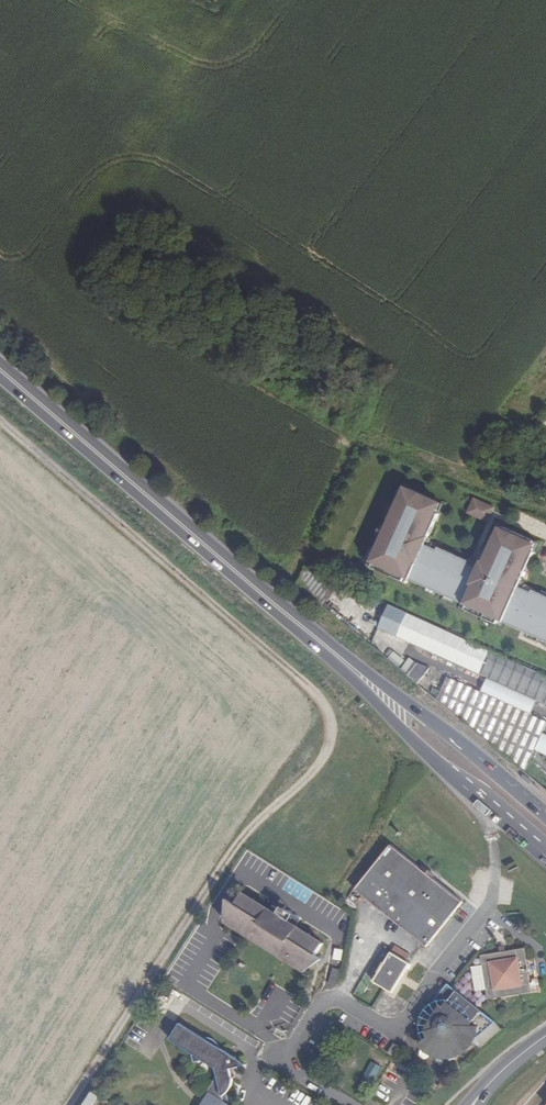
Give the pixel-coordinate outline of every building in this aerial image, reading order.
[(405,497),(409,487),(404,486),(400,495),(405,497)] [(537,589),(536,591),(522,585),(525,578),(526,579),(537,551),(533,549),(537,540),(505,525),(501,535),(497,533),(486,561),(488,561),(484,568),(471,562),(472,560),(443,547),(441,549),(428,543),(431,536),(433,537),(442,513),(437,512),(441,502),(409,487),(405,497),(400,495),(386,526),(381,535),(375,549),(370,559),(370,560),(374,561),(372,566),(405,580),(406,576),(411,578),(427,585),(438,590),(448,594),(459,599),(468,603),(473,605),(506,620),(510,621),(535,633),(545,638),(545,593),(537,589)] [(470,512),(490,520),(496,506),(475,498),(470,512)] [(500,524),(497,533),(501,535),(505,525),(500,524)] [(305,589),(315,577),(310,573),(301,585),(305,589)] [(308,590),(313,594),(322,583),(317,579),(308,590)] [(436,594),(438,590),(427,585),(425,589),(436,594)] [(459,599),(448,594),(446,598),(457,603),(459,599)] [(449,676),(439,699),(526,769),(535,750),(545,755),(545,734),(543,732),(545,726),(545,721),(532,714),(539,698),(545,701),(545,674),(391,603),(380,626),(489,676),(482,691),(449,676)] [(535,633),(534,637),(545,642),(545,638),(535,633)] [(393,652),(389,658),(398,664),(402,658),(393,652)] [(409,674),(419,683),(431,668),(419,663),(409,674)] [(431,877),(418,867),(390,845),(357,889),(428,945),(461,901),(431,877)] [(418,867),(431,877),(434,874),(421,864),(418,867)] [(297,926),(271,910),(243,893),(237,904),(227,921),(307,971),(318,953),(324,943),(297,926)] [(227,921),(237,904),(229,898),(227,921)] [(271,910),(297,926),(302,917),(277,901),(271,910)] [(400,977),(410,964),(391,952),(373,979),(391,991),(400,977)] [(478,959),(482,1006),(537,999),(536,987),(531,988),(531,991),(528,992),(524,952),(501,956),(478,959)] [(318,953),(307,971),(325,958),(318,953)] [(333,967),(330,984),(339,986),(342,969),(333,967)] [(492,1026),(445,988),(431,1005),(433,1007),(417,1028),(420,1032),(420,1052),(429,1059),(447,1066),(492,1026)] [(171,1041),(191,1054),(193,1047),(197,1042),(201,1038),(181,1025),(171,1041)] [(238,1061),(222,1051),(219,1046),(216,1042),(210,1039),(201,1038),(197,1042),(193,1047),(191,1054),(193,1058),(195,1064),(210,1061),(211,1066),(216,1070),(219,1076),(209,1090),(211,1094),(203,1104),(222,1104),(229,1094),(232,1082),(231,1078),(230,1071),(238,1069),(238,1061)] [(376,1080),(382,1065),(372,1061),(366,1076),(376,1080)] [(222,1104),(232,1104),(229,1094),(222,1104)]
